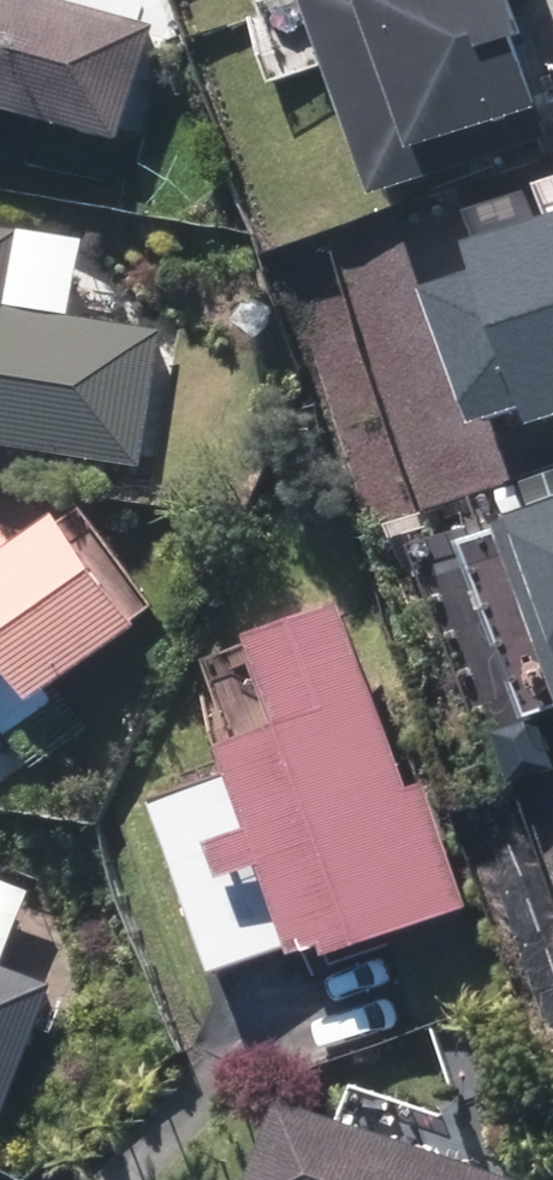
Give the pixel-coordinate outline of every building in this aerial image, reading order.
[(7,150),(12,133),(19,109),(134,143),(167,29),(69,0),(0,0),(0,148),(7,150)] [(390,196),(445,177),(434,144),(552,104),(520,9),(544,1),(543,0),(324,0),(390,196)] [(151,465),(170,330),(18,308),(29,232),(0,228),(0,444),(151,465)] [(475,480),(552,725),(552,456),(475,480)] [(27,672),(29,670),(54,704),(159,628),(77,516),(35,547),(29,551),(0,512),(0,692),(27,672)] [(299,724),(239,745),(247,768),(162,797),(223,976),(234,972),(305,947),(305,949),(310,958),(341,947),(344,956),(475,910),(471,898),(432,789),(415,796),(351,611),(276,637),(271,638),(299,724)] [(11,1118),(62,984),(15,967),(43,891),(0,875),(0,1114),(11,1118)] [(300,1098),(271,1179),(535,1179),(300,1098)]
